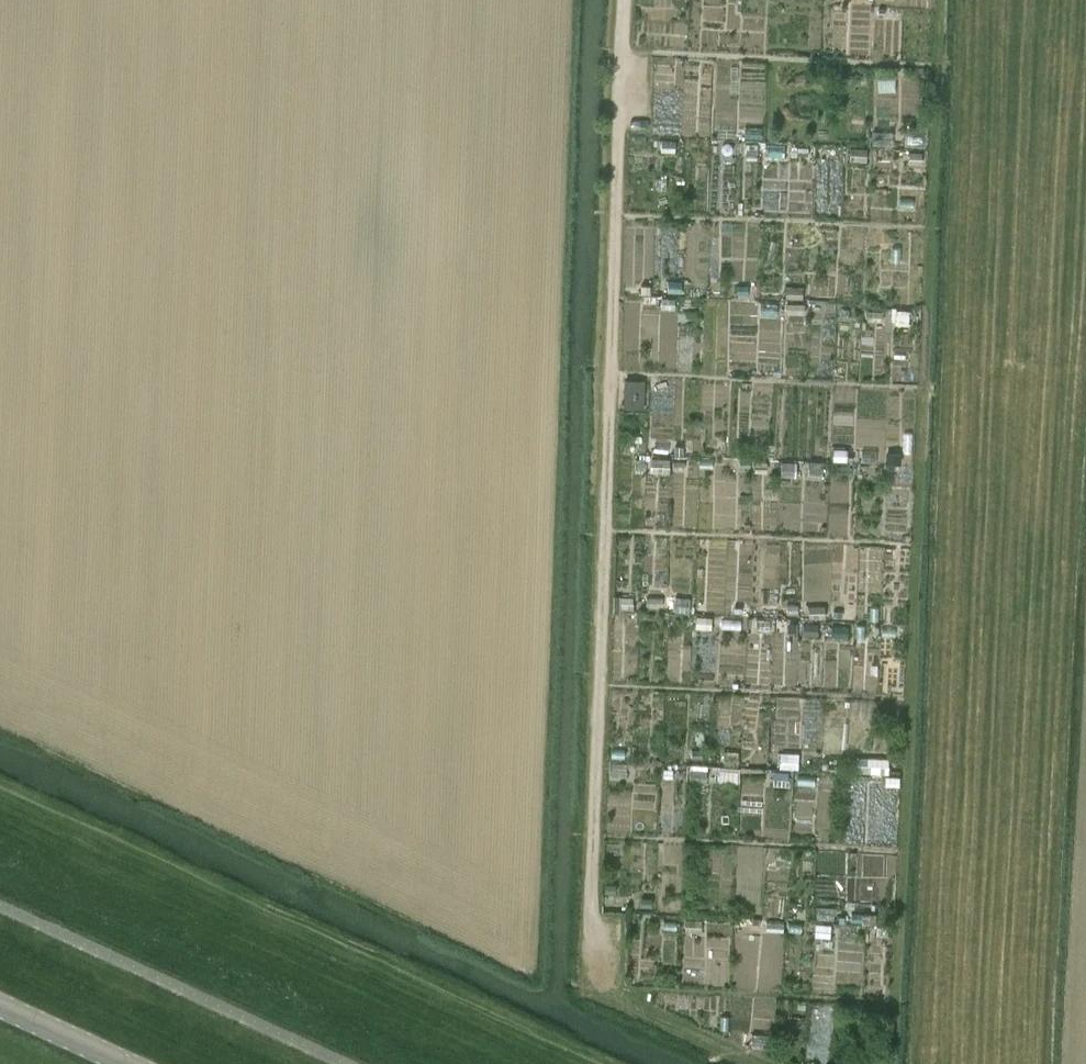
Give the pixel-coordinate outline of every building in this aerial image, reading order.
[(624,406),(643,406),(645,379),(625,378),(624,406)]
